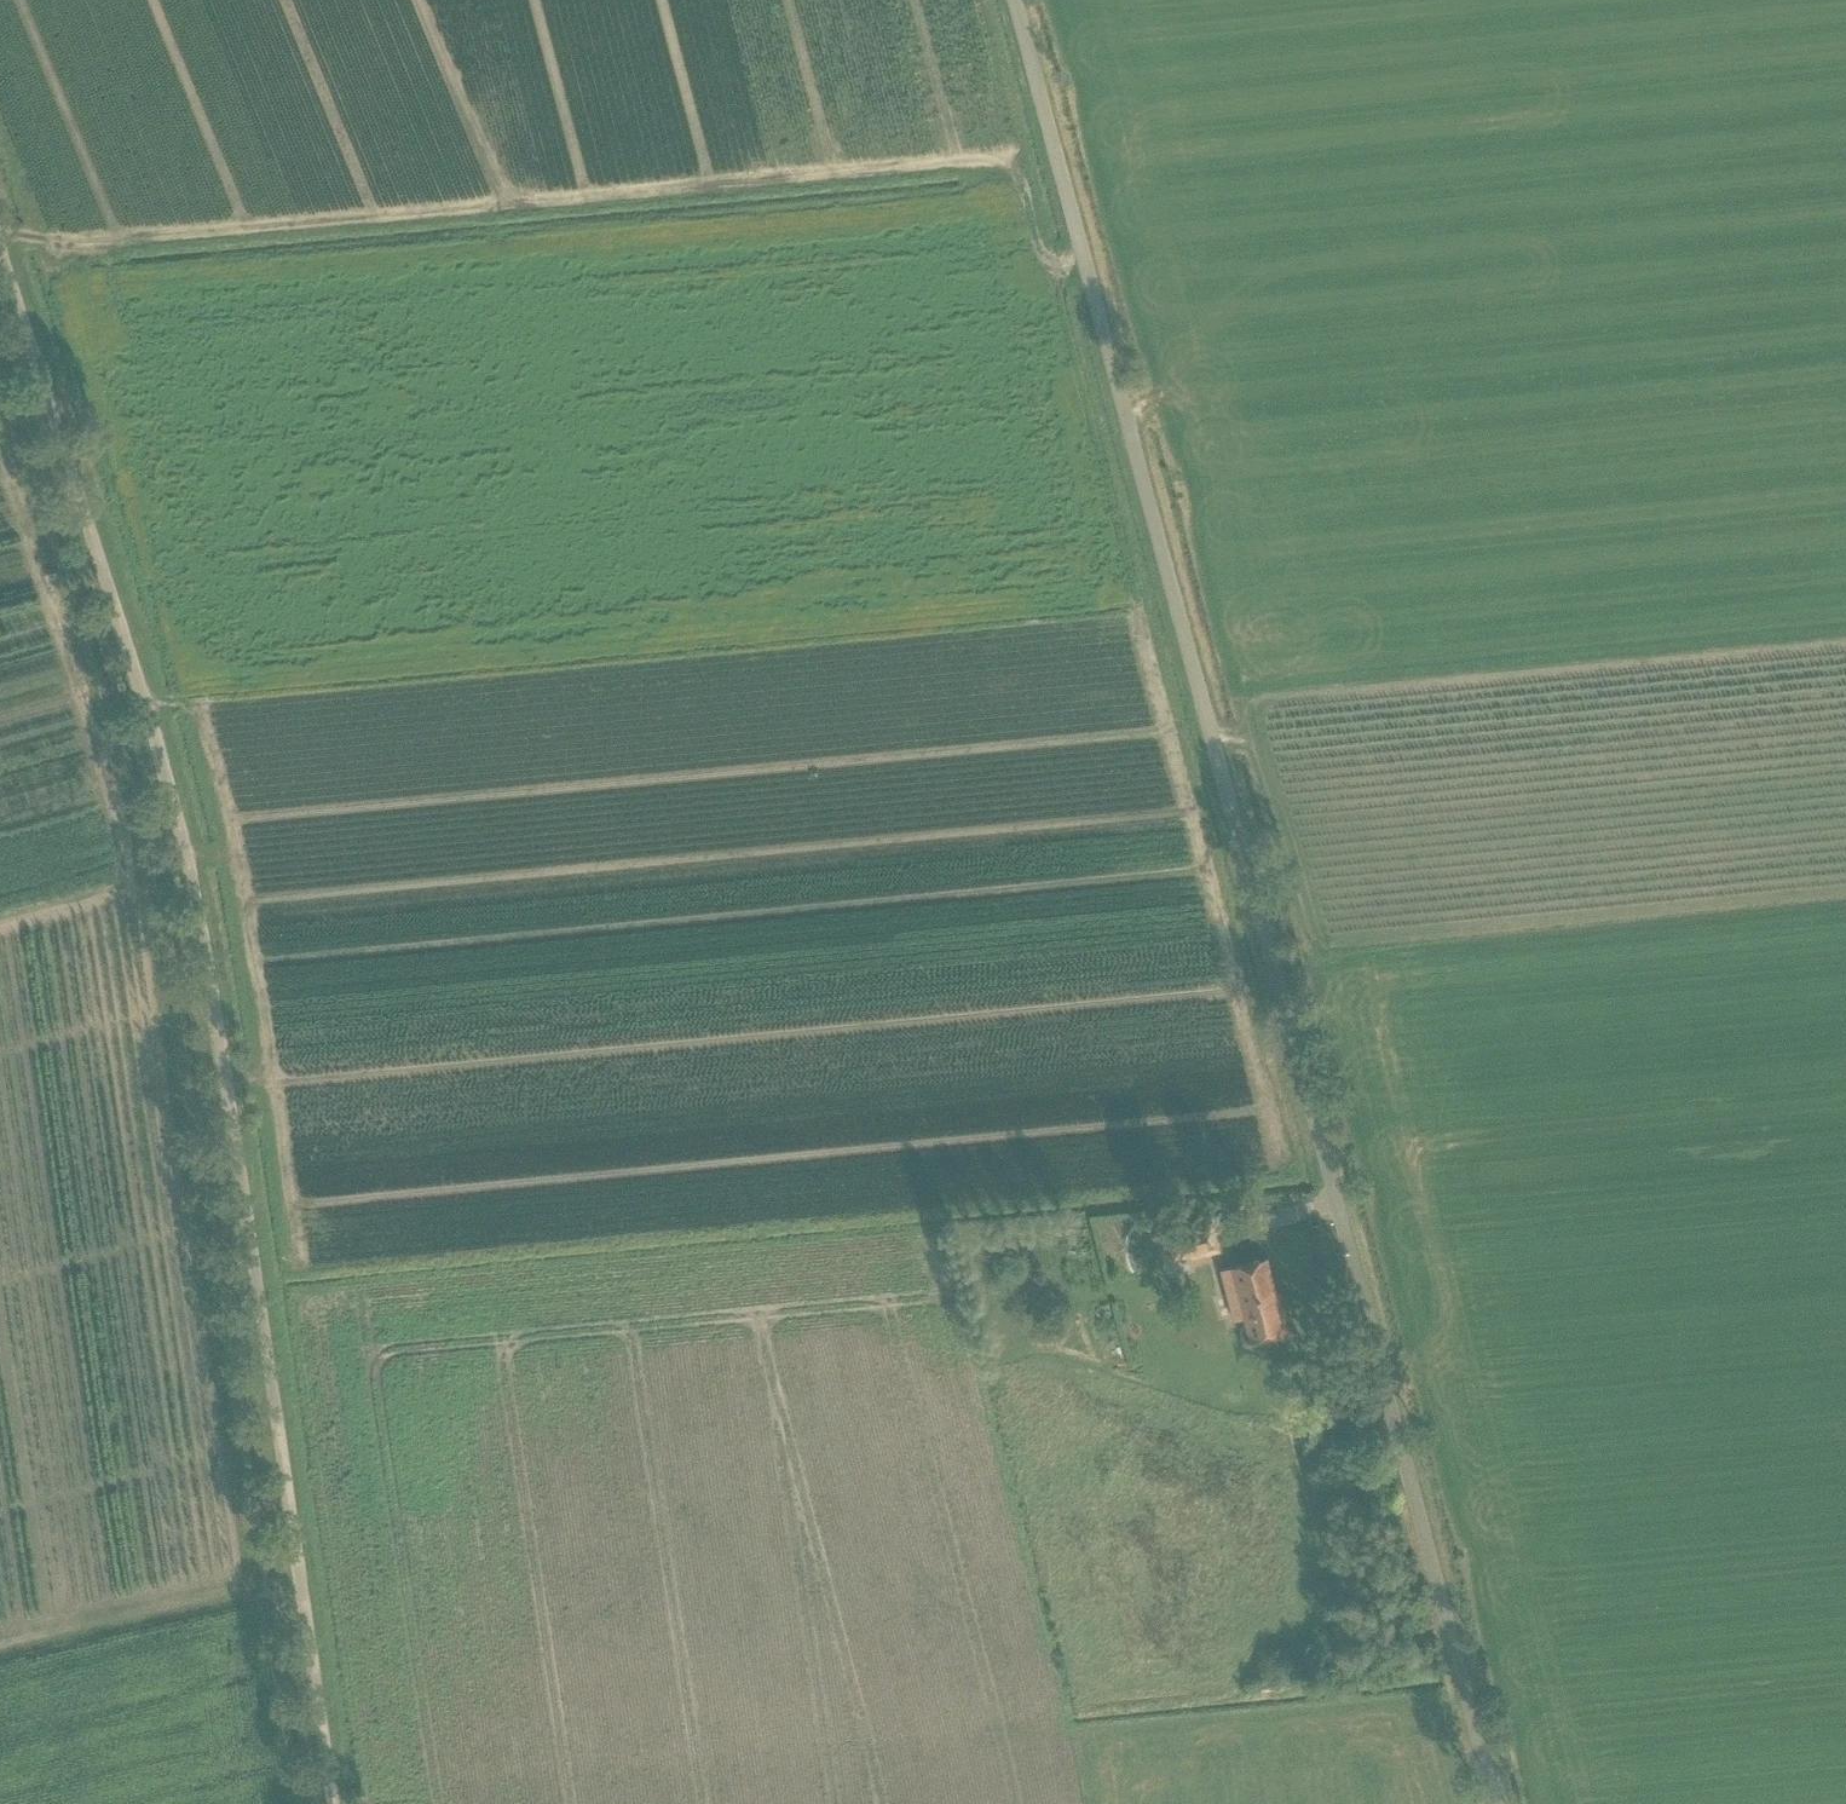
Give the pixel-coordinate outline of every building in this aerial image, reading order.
[(1267,1257),(1221,1269),(1234,1320),(1242,1318),(1248,1341),(1290,1330),(1280,1292),(1276,1292),(1267,1257)]
